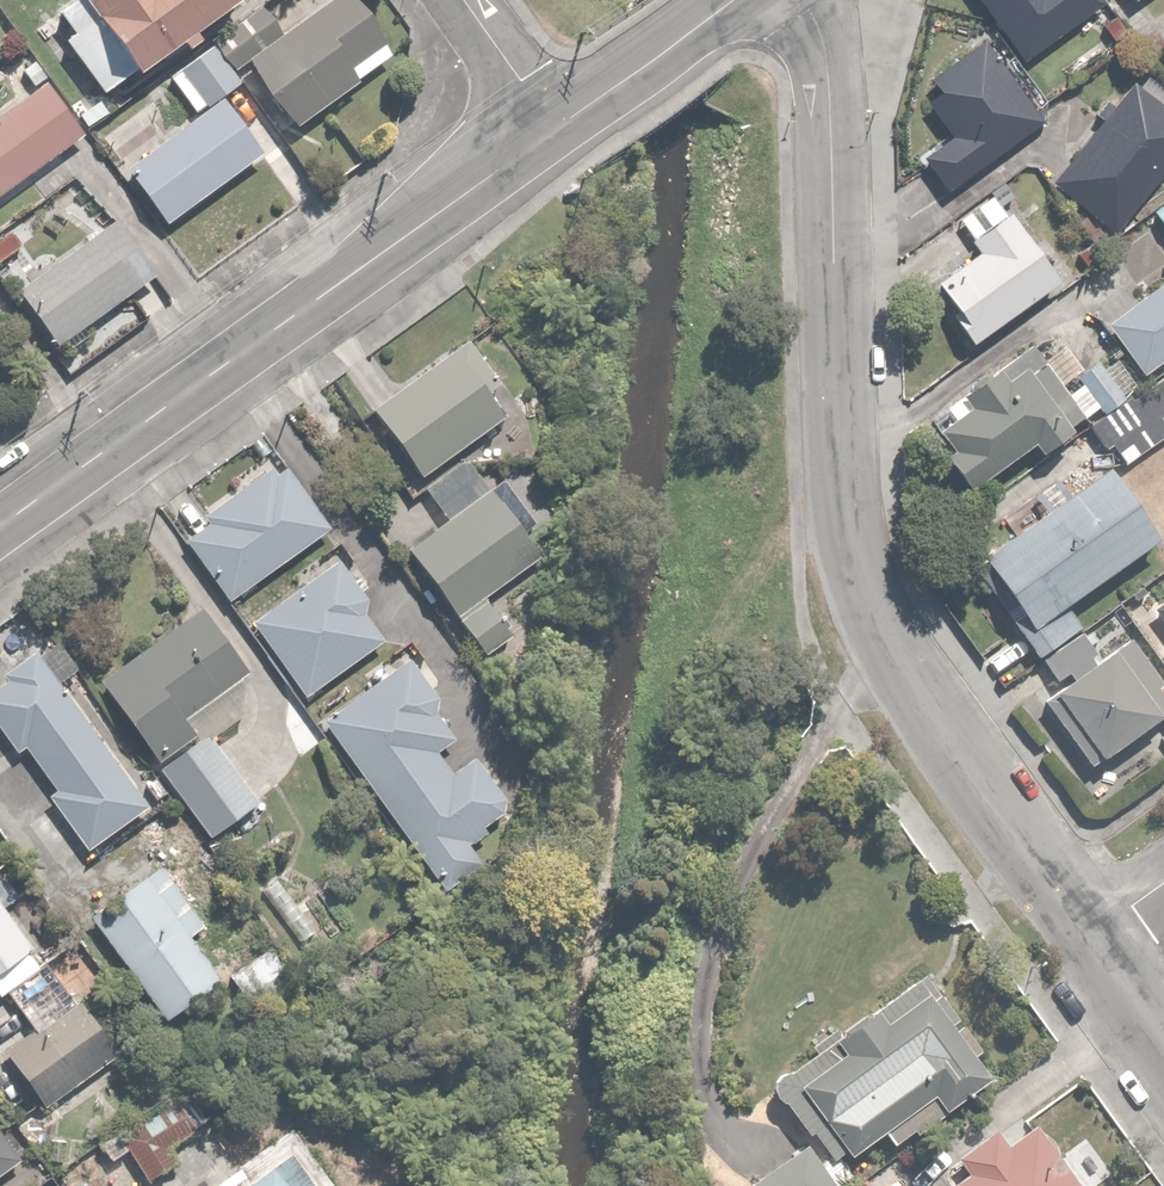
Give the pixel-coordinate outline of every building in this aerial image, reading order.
[(108,86),(223,0),(73,0),(54,14),(108,86)] [(251,60),(294,123),(394,55),(356,0),(341,0),(251,60)] [(1023,62),(1107,1),(1106,0),(978,0),(1023,62)] [(1043,118),(986,43),(984,40),(931,81),(940,92),(925,104),(949,134),(918,157),(945,192),(1043,118)] [(239,81),(213,46),(171,77),(197,112),(239,81)] [(42,85),(0,113),(0,185),(75,135),(42,85)] [(1132,85),(1050,183),(1112,234),(1163,172),(1163,111),(1132,85)] [(262,154),(226,101),(128,167),(164,220),(262,154)] [(932,283),(978,344),(1057,283),(988,193),(955,218),(978,248),(932,283)] [(1155,210),(1163,223),(1163,203),(1155,210)] [(109,232),(22,292),(57,341),(143,282),(109,232)] [(1163,359),(1163,280),(1106,323),(1144,374),(1163,359)] [(420,475),(501,418),(481,390),(496,379),(468,340),(372,408),(420,475)] [(1094,423),(1125,399),(1097,361),(1064,387),(1038,352),(1031,343),(932,420),(954,449),(946,455),(973,491),(1039,440),(1052,456),(1094,423)] [(1163,370),(1125,399),(1094,423),(1122,460),(1163,427),(1163,372),(1163,370)] [(539,552),(469,459),(424,493),(444,519),(404,550),(485,656),(516,632),(486,592),(539,552)] [(231,600),(324,526),(272,461),(204,515),(210,523),(185,543),(231,600)] [(1157,537),(1108,468),(982,557),(1027,621),(1016,629),(1052,680),(1093,651),(1061,605),(1157,537)] [(385,632),(337,562),(253,621),(301,690),(385,632)] [(1121,602),(1148,640),(1163,629),(1163,571),(1121,602)] [(252,668),(207,604),(100,679),(211,837),(259,803),(208,730),(195,738),(181,718),(252,668)] [(1163,677),(1163,673),(1134,631),(1040,699),(1088,765),(1163,710),(1163,701),(1153,685),(1163,677)] [(44,650),(43,648),(0,679),(0,731),(15,751),(24,744),(58,790),(49,796),(86,848),(152,800),(44,650)] [(440,704),(406,657),(323,718),(443,884),(476,860),(467,848),(514,814),(476,763),(453,779),(435,755),(453,741),(431,710),(440,704)] [(160,859),(88,913),(166,1016),(220,975),(192,937),(209,924),(160,859)] [(35,948),(0,899),(0,973),(35,948)] [(296,984),(268,948),(232,976),(260,1012),(296,984)] [(31,1031),(2,1049),(36,1103),(115,1053),(80,999),(74,1003),(50,965),(6,993),(31,1031)] [(995,1072),(922,972),(771,1081),(832,1166),(932,1094),(943,1109),(995,1072)] [(164,1108),(123,1135),(119,1129),(100,1143),(113,1161),(125,1152),(145,1182),(192,1149),(164,1108)] [(1034,1123),(1005,1143),(997,1130),(955,1159),(965,1174),(948,1185),(1078,1185),(1034,1123)] [(0,1142),(0,1185),(14,1185),(26,1178),(0,1142)] [(808,1142),(748,1185),(749,1185),(839,1185),(808,1142)] [(291,1158),(252,1185),(238,1166),(209,1185),(310,1185),(291,1158)] [(53,1177),(60,1185),(92,1185),(74,1162),(53,1177)]
